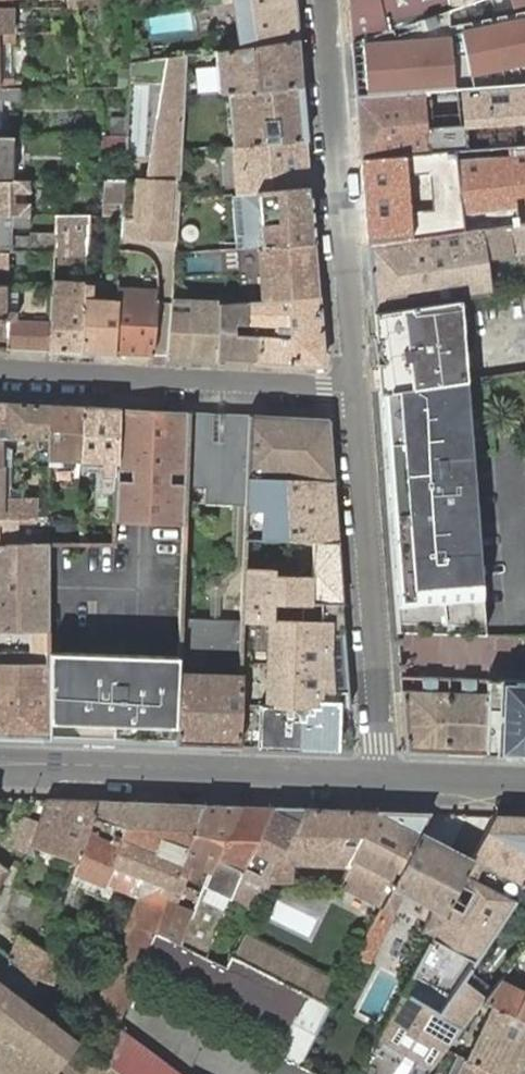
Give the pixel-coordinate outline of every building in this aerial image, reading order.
[(68,9),(77,9),(76,0),(68,0),(68,9)] [(297,38),(294,0),(219,0),(220,3),(221,3),(232,1),(239,39),(227,41),(228,49),(240,47),(297,38)] [(351,42),(359,40),(451,7),(449,0),(348,0),(351,42)] [(451,7),(359,40),(351,42),(355,95),(524,83),(524,0),(472,0),(451,7)] [(12,32),(12,13),(25,13),(27,13),(27,7),(13,7),(0,7),(0,32),(12,32)] [(52,21),(52,32),(63,31),(69,32),(78,32),(78,30),(78,24),(69,25),(69,21),(52,21)] [(11,40),(16,40),(16,32),(12,32),(0,32),(0,40),(11,40)] [(218,92),(228,91),(300,85),(297,38),(240,47),(228,49),(215,50),(218,92)] [(12,87),(11,40),(0,40),(0,87),(12,87)] [(121,235),(175,238),(186,55),(130,63),(127,119),(127,136),(125,158),(124,179),(122,215),(121,235)] [(355,95),(360,157),(413,153),(431,152),(524,144),(524,83),(355,95)] [(228,91),(232,146),(305,139),(300,85),(228,91)] [(1,99),(13,99),(19,99),(19,87),(12,87),(0,87),(0,99),(1,99)] [(111,119),(111,136),(127,136),(127,119),(111,119)] [(12,180),(13,169),(12,161),(12,136),(2,136),(0,136),(0,180),(12,180)] [(116,158),(125,158),(127,136),(111,136),(100,136),(87,137),(87,146),(116,146),(116,158)] [(255,192),(309,187),(305,139),(232,146),(236,194),(243,193),(255,192)] [(431,152),(413,153),(360,157),(367,244),(419,237),(441,234),(478,229),(513,224),(524,222),(524,144),(431,152)] [(107,179),(105,215),(122,215),(124,179),(107,179)] [(28,215),(28,204),(22,204),(13,204),(13,199),(13,191),(28,190),(28,180),(12,180),(0,180),(0,215),(28,215)] [(247,246),(260,245),(313,242),(309,187),(255,192),(243,193),(236,194),(235,193),(239,246),(247,246)] [(28,215),(0,215),(0,250),(7,250),(9,250),(9,223),(13,223),(28,223),(28,215)] [(48,350),(81,352),(84,297),(84,284),(85,276),(71,275),(71,283),(59,282),(61,247),(87,248),(89,215),(55,215),(54,232),(53,247),(53,250),(51,282),(51,286),(49,321),(48,350)] [(513,224),(478,229),(441,234),(419,237),(367,244),(372,312),(373,311),(412,306),(454,300),(488,294),(483,259),(517,254),(517,252),(524,251),(524,222),(513,224)] [(30,251),(53,250),(53,247),(54,232),(30,232),(30,236),(30,251)] [(284,299),(318,295),(313,242),(260,245),(263,301),(274,301),(284,299)] [(7,264),(13,263),(26,263),(26,251),(9,250),(7,250),(0,250),(0,263),(7,264)] [(116,299),(113,353),(153,355),(156,290),(157,281),(118,279),(117,289),(116,299)] [(84,297),(81,352),(113,353),(116,299),(92,298),(93,284),(84,284),(84,297)] [(5,285),(0,285),(0,318),(4,319),(8,319),(16,320),(16,310),(4,310),(5,285)] [(263,301),(249,302),(247,334),(257,334),(255,361),(256,361),(321,364),(322,364),(323,364),(323,363),(323,362),(318,295),(284,299),(274,301),(263,301)] [(166,356),(215,358),(218,303),(218,302),(172,300),(166,356)] [(409,354),(461,346),(454,300),(412,306),(373,311),(377,363),(377,365),(399,362),(398,355),(409,354)] [(218,303),(215,358),(255,361),(257,334),(247,334),(249,302),(247,302),(218,303)] [(0,318),(0,336),(1,336),(1,347),(6,348),(6,336),(8,319),(4,319),(0,318)] [(6,348),(27,349),(29,320),(16,320),(8,319),(6,336),(6,348)] [(27,349),(48,350),(49,321),(29,320),(27,349)] [(464,380),(465,379),(463,364),(461,351),(461,346),(409,354),(398,355),(399,362),(377,365),(378,376),(379,391),(433,384),(441,382),(454,381),(464,380)] [(467,409),(464,380),(454,381),(457,410),(467,409)] [(457,410),(454,381),(441,382),(433,384),(379,391),(378,392),(395,613),(397,632),(479,635),(477,614),(476,607),(486,606),(467,409),(457,410)] [(5,437),(18,437),(36,438),(49,438),(49,404),(6,402),(5,437)] [(48,460),(80,462),(83,406),(49,404),(49,438),(48,460)] [(101,487),(114,489),(115,475),(115,463),(118,408),(83,406),(80,462),(93,462),(102,463),(102,474),(101,487)] [(189,411),(118,408),(115,463),(115,475),(114,489),(113,520),(184,523),(186,488),(189,411)] [(249,414),(189,411),(186,488),(207,489),(206,504),(245,505),(246,476),(249,414)] [(326,418),(249,414),(246,476),(332,480),(328,420),(326,418)] [(0,465),(9,466),(9,446),(19,446),(18,437),(5,437),(0,437),(0,465)] [(36,466),(49,466),(48,466),(48,460),(49,438),(36,438),(36,466)] [(246,476),(245,505),(244,537),(267,538),(302,540),(313,540),(337,541),(332,480),(246,476)] [(17,517),(34,517),(34,506),(0,505),(0,517),(17,517)] [(241,506),(232,505),(230,566),(220,576),(212,577),(206,582),(205,590),(210,596),(210,620),(218,620),(218,596),(223,592),(224,588),(225,583),(239,570),(241,506)] [(18,544),(17,517),(0,517),(0,544),(18,544)] [(267,538),(244,537),(243,556),(267,556),(267,538)] [(313,540),(302,540),(301,562),(312,563),(313,540)] [(312,563),(312,576),(311,600),(341,602),(337,541),(313,540),(312,563)] [(46,738),(47,544),(18,544),(0,544),(0,737),(46,738)] [(242,598),(241,621),(239,674),(239,703),(349,707),(341,602),(311,600),(312,576),(301,575),(300,572),(296,568),(290,567),(285,571),(285,575),(275,575),(268,568),(243,567),(242,598)] [(479,635),(489,636),(487,614),(486,606),(476,607),(477,614),(479,635)] [(177,710),(175,743),(237,745),(239,703),(239,674),(241,621),(218,620),(210,620),(180,619),(178,672),(177,710)] [(47,652),(46,738),(104,740),(106,707),(108,653),(47,652)] [(106,707),(104,740),(175,743),(177,710),(178,672),(178,656),(108,653),(106,707)] [(406,751),(446,752),(448,691),(435,691),(436,677),(422,677),(422,690),(401,689),(406,751)] [(435,691),(448,691),(449,677),(436,677),(435,691)] [(460,692),(461,678),(449,677),(448,691),(460,692)] [(446,752),(484,753),(487,692),(475,692),(475,679),(461,678),(460,692),(448,691),(446,752)] [(524,754),(524,681),(487,679),(487,692),(484,753),(524,754)] [(239,703),(237,745),(352,749),(349,707),(239,703)] [(98,800),(47,798),(31,844),(28,853),(35,856),(39,848),(70,858),(67,865),(74,868),(77,861),(98,800)] [(135,802),(98,800),(77,861),(74,868),(73,871),(90,878),(86,888),(85,891),(108,900),(113,885),(146,899),(102,1013),(119,1019),(142,961),(153,932),(162,909),(168,895),(170,889),(170,888),(177,872),(203,804),(135,802)] [(241,805),(203,804),(177,872),(170,888),(170,889),(179,893),(186,875),(191,862),(209,870),(241,805)] [(272,806),(241,805),(209,870),(204,885),(190,921),(180,945),(203,957),(211,939),(224,909),(233,888),(240,871),(272,806)] [(236,915),(246,894),(258,900),(267,883),(269,879),(277,862),(303,808),(272,806),(240,871),(233,888),(224,909),(236,915)] [(374,810),(303,808),(277,862),(269,879),(286,880),(291,880),(292,863),(347,865),(374,810)] [(337,886),(353,894),(380,907),(419,832),(430,813),(374,810),(347,865),(342,875),(339,882),(337,886)] [(471,859),(456,888),(432,934),(403,991),(438,1012),(505,913),(513,899),(524,878),(524,816),(494,814),(474,855),(471,859)] [(494,814),(474,814),(457,845),(474,855),(494,814)] [(363,939),(356,954),(367,960),(391,913),(403,891),(412,897),(416,898),(425,903),(433,907),(421,928),(432,934),(456,888),(471,859),(449,847),(436,841),(419,832),(380,907),(376,915),(363,939)] [(10,871),(0,864),(0,885),(10,871)] [(58,887),(52,901),(61,905),(62,902),(67,891),(58,887)] [(174,897),(168,895),(162,909),(153,932),(180,945),(190,921),(168,912),(174,897)] [(363,939),(376,915),(366,910),(354,934),(363,939)] [(69,917),(58,914),(51,935),(62,939),(69,917)] [(279,1053),(284,1057),(275,1073),(318,1073),(300,1064),(329,1007),(237,959),(238,958),(231,954),(228,960),(225,967),(203,957),(180,945),(153,932),(147,953),(291,1030),(287,1037),(279,1053)] [(27,1003),(45,951),(46,950),(20,935),(12,957),(0,948),(0,982),(27,1003)] [(211,939),(203,957),(225,967),(228,960),(231,954),(233,951),(211,939)] [(239,958),(303,991),(309,979),(244,945),(239,958)] [(486,996),(483,1000),(491,1004),(524,1020),(524,945),(486,996)] [(45,951),(27,1003),(36,1010),(51,984),(60,957),(45,951)] [(142,961),(287,1037),(291,1030),(147,953),(142,961)] [(486,996),(467,970),(438,1012),(403,991),(360,1073),(425,1073),(445,1049),(483,1000),(486,996)] [(52,1071),(75,1040),(36,1010),(27,1003),(0,982),(0,1032),(52,1071)] [(524,1073),(524,1020),(491,1004),(480,1026),(477,1033),(472,1042),(470,1047),(459,1042),(454,1052),(464,1058),(497,1073),(524,1073)] [(104,1063),(119,1073),(177,1073),(116,1029),(104,1063)] [(55,1073),(52,1071),(0,1032),(0,1073),(54,1073),(55,1073)] [(52,1071),(55,1073),(119,1073),(104,1063),(75,1040),(52,1071)] [(284,1057),(279,1053),(268,1073),(275,1073),(284,1057)] [(464,1058),(457,1073),(497,1073),(464,1058)]
